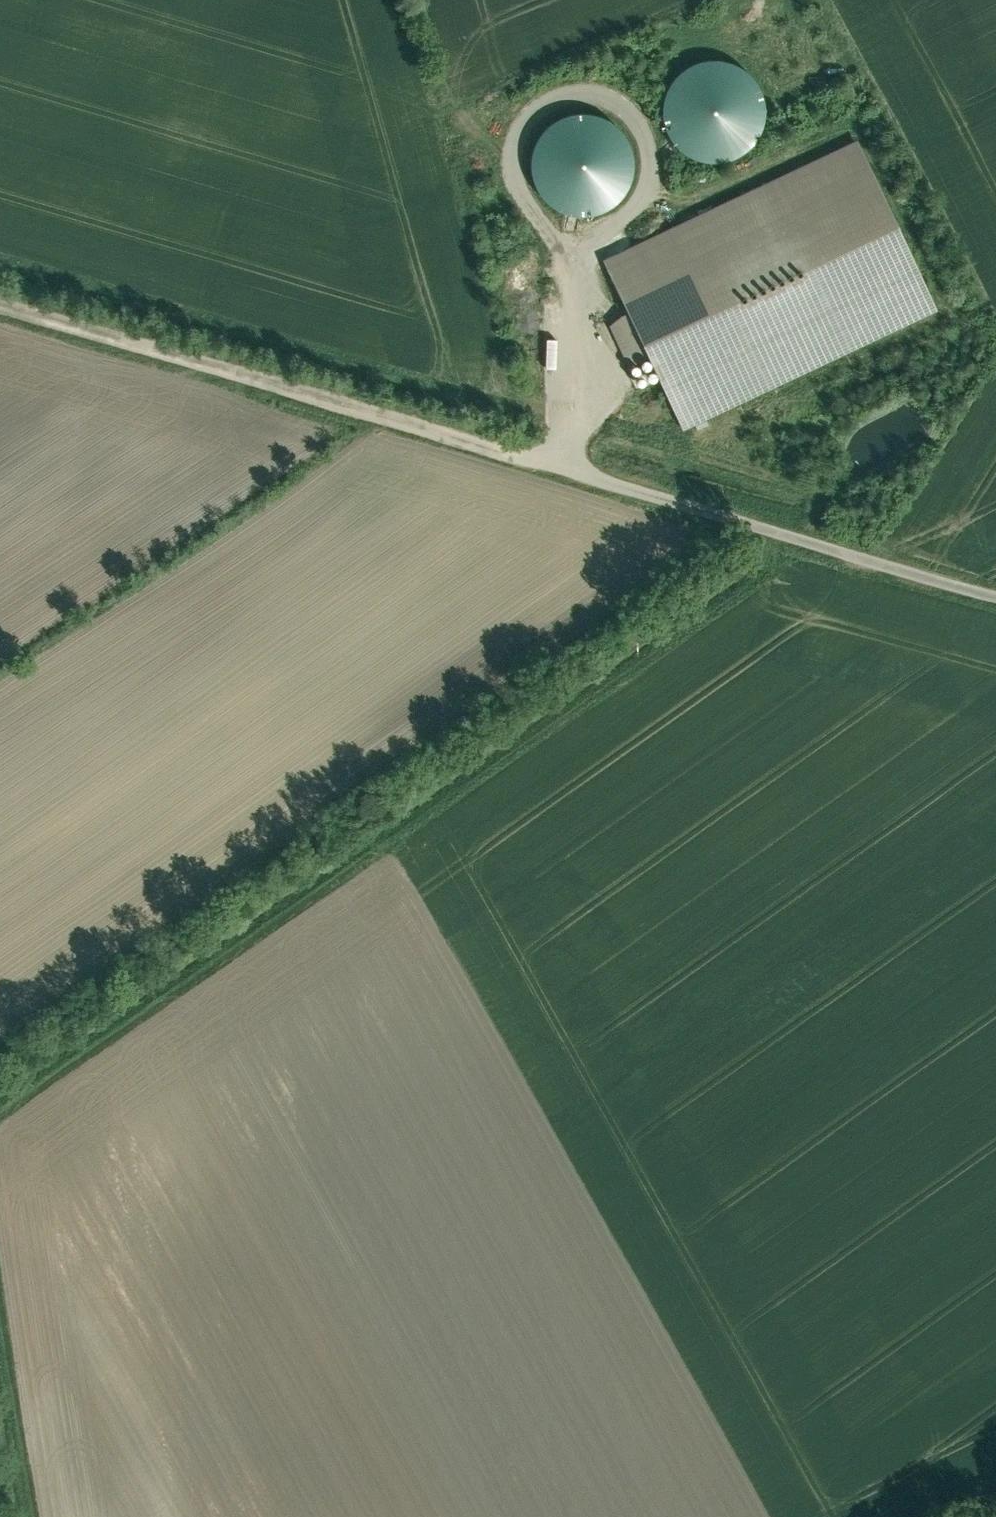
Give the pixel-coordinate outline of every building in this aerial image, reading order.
[(677,65),(663,77),(654,92),(651,110),(653,128),(662,144),(675,156),(691,164),(709,166),(726,162),(742,152),(753,138),(759,121),(760,104),(754,87),(743,72),(729,62),(712,57),(694,58),(677,65)] [(532,146),(527,163),(528,180),(535,196),(547,210),(562,218),(579,221),(597,219),(613,211),(625,198),(632,182),(634,165),(630,148),(621,133),(607,121),(590,115),(573,115),(556,120),(542,131),(532,146)] [(854,146),(607,265),(687,430),(933,312),(854,146)]
